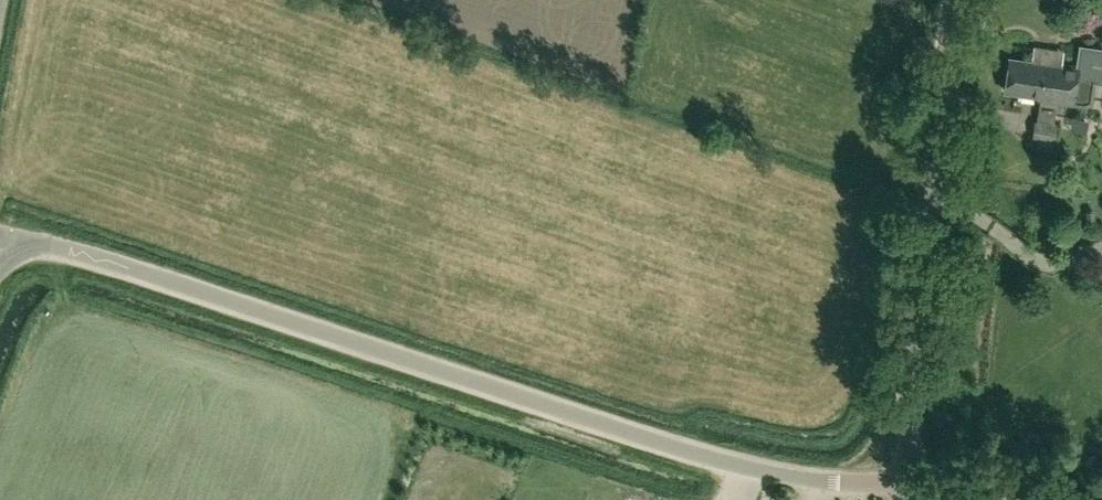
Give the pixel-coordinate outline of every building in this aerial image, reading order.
[(1091,77),(1101,78),(1101,47),(1077,43),(1074,65),(1045,61),(1045,65),(1033,63),(1032,75),(1037,76),(1035,95),(1040,96),(1039,100),(1083,107),(1092,103),(1094,86),(1086,79),(1091,77)] [(1032,75),(1033,63),(1009,60),(1005,90),(1035,95),(1037,76),(1032,75)] [(1058,126),(1055,125),(1056,112),(1038,110),(1037,123),(1036,123),(1034,136),(1056,139),(1058,126)]
